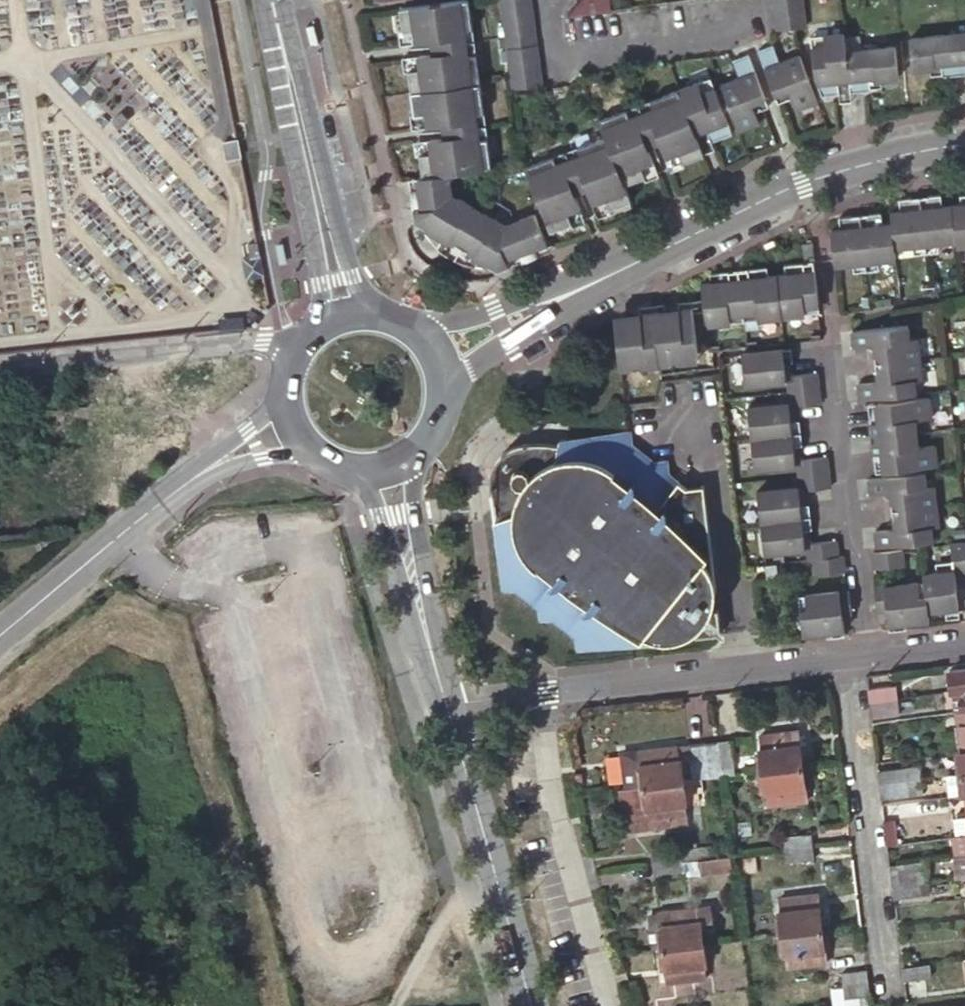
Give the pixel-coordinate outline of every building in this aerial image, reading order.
[(402,5),(405,28),(412,27),(414,39),(428,37),(464,33),(461,14),(473,12),(472,0),(442,0),(402,5)] [(542,55),(535,0),(506,0),(509,29),(516,83),(523,82),(545,80),(542,55)] [(570,15),(610,10),(609,0),(580,0),(570,15)] [(770,28),(798,25),(795,0),(766,0),(770,28)] [(428,37),(429,49),(465,44),(467,63),(480,62),(473,12),(461,14),(464,33),(428,37)] [(412,27),(405,28),(396,29),(398,41),(414,39),(412,27)] [(412,88),(475,79),(482,78),(481,71),(480,62),(467,63),(465,44),(429,49),(415,51),(417,63),(409,64),(412,88)] [(752,53),(769,98),(783,91),(786,98),(792,111),(812,103),(794,57),(772,65),(766,48),(752,53)] [(417,63),(415,51),(399,52),(401,65),(409,64),(417,63)] [(933,87),(943,86),(944,97),(964,94),(964,51),(910,58),(914,90),(933,87)] [(820,110),(840,107),(839,94),(849,93),(850,105),(869,103),(868,90),(879,89),(881,101),(901,99),(896,67),(854,71),(852,54),(832,57),(833,67),(815,69),(820,110)] [(755,126),(749,113),(747,106),(760,101),(742,57),(729,62),(736,79),(716,87),(734,134),(755,126)] [(482,78),(475,79),(412,88),(415,110),(423,109),(424,121),(439,119),(448,118),(474,115),(471,97),(484,95),(482,78)] [(649,138),(654,151),(665,147),(667,153),(691,145),(665,79),(648,86),(653,98),(636,104),(649,138)] [(697,94),(710,89),(706,79),(693,84),(697,94)] [(675,91),(692,135),(713,127),(710,120),(720,116),(710,89),(697,94),(693,84),(675,91)] [(648,86),(603,103),(608,115),(624,108),(637,142),(649,138),(636,104),(653,98),(648,86)] [(934,98),(944,97),(943,86),(933,87),(934,98)] [(869,103),(881,101),(879,89),(868,90),(869,103)] [(772,104),(786,98),(783,91),(769,98),(772,104)] [(851,116),(850,105),(849,93),(839,94),(840,107),(841,117),(851,116)] [(448,118),(439,119),(440,130),(440,131),(475,125),(478,145),(479,145),(490,143),(489,131),(484,95),(471,97),(474,115),(448,118)] [(763,107),(760,101),(747,106),(749,113),(763,107)] [(594,127),(610,167),(613,174),(633,167),(632,163),(630,160),(642,155),(637,142),(624,108),(608,115),(603,103),(587,109),(594,127)] [(423,109),(415,110),(406,111),(408,123),(424,121),(423,109)] [(710,120),(713,127),(718,139),(728,135),(720,116),(710,120)] [(420,149),(421,157),(423,169),(450,166),(466,163),(492,160),(490,143),(479,145),(478,145),(475,125),(440,131),(439,131),(426,132),(427,145),(420,145),(420,149)] [(594,127),(577,134),(582,145),(565,152),(575,177),(578,185),(583,198),(594,193),(597,201),(620,192),(613,174),(610,167),(594,127)] [(426,132),(409,134),(411,146),(411,147),(420,145),(427,145),(426,132)] [(578,185),(575,177),(565,152),(582,145),(577,134),(531,151),(537,164),(554,156),(564,181),(567,190),(578,185)] [(242,158),(239,141),(223,144),(226,161),(242,158)] [(654,151),(658,160),(660,167),(671,162),(670,160),(667,153),(665,147),(654,151)] [(542,223),(563,214),(561,207),(572,203),(567,190),(564,181),(554,156),(537,164),(531,151),(516,157),(531,193),(542,223)] [(649,171),(645,162),(642,155),(630,160),(632,163),(633,167),(637,176),(649,171)] [(424,206),(416,213),(427,219),(453,183),(450,166),(423,169),(418,170),(421,181),(411,182),(414,199),(422,197),(424,206)] [(418,170),(412,171),(409,171),(410,174),(411,182),(421,181),(418,170)] [(497,209),(481,200),(453,183),(427,219),(451,233),(454,228),(458,230),(480,241),(477,247),(501,261),(504,249),(515,245),(519,254),(534,249),(531,239),(540,235),(528,205),(506,214),(497,209)] [(600,209),(597,201),(594,193),(583,198),(588,213),(600,209)] [(931,209),(924,209),(928,244),(945,242),(958,241),(954,206),(943,207),(941,194),(930,196),(931,209)] [(954,206),(958,241),(959,247),(964,246),(964,195),(963,195),(964,205),(954,206)] [(923,197),(924,209),(931,209),(930,196),(923,197)] [(422,197),(414,199),(416,213),(424,206),(422,197)] [(914,198),(916,210),(924,209),(923,197),(914,198)] [(924,209),(916,210),(914,198),(903,199),(904,211),(893,212),(894,224),(897,248),(913,246),(928,244),(924,209)] [(578,217),(572,203),(561,207),(563,214),(566,222),(578,217)] [(899,261),(897,248),(894,224),(884,225),(882,214),(871,215),(873,227),(865,227),(868,264),(899,261)] [(863,216),(865,227),(873,227),(871,215),(863,216)] [(856,217),(856,228),(865,227),(863,216),(856,217)] [(837,268),(868,264),(865,227),(856,228),(856,217),(844,218),(846,229),(833,230),(837,268)] [(531,239),(534,249),(543,245),(540,235),(531,239)] [(782,240),(776,242),(778,247),(779,249),(797,241),(794,235),(782,240)] [(803,242),(805,261),(813,260),(816,259),(815,241),(803,242)] [(928,244),(928,252),(946,250),(945,242),(928,244)] [(913,254),(928,252),(928,244),(913,246),(913,254)] [(504,249),(501,261),(519,254),(515,245),(504,249)] [(727,271),(709,274),(710,281),(699,282),(704,324),(729,321),(728,314),(757,311),(758,318),(805,314),(804,307),(817,305),(814,270),(803,271),(802,263),(784,265),(786,273),(766,275),(766,267),(746,270),(747,277),(728,279),(727,271)] [(615,318),(620,365),(652,361),(651,355),(667,353),(667,359),(680,358),(680,352),(694,351),(690,303),(675,305),(676,310),(648,313),(648,308),(635,309),(636,315),(615,318)] [(805,314),(818,312),(817,305),(804,307),(805,314)] [(729,321),(758,318),(757,311),(728,314),(729,321)] [(859,402),(866,401),(915,395),(913,382),(921,381),(916,339),(908,339),(906,325),(850,332),(852,349),(870,347),(871,356),(880,365),(873,373),(874,383),(857,384),(859,402)] [(790,378),(788,362),(787,350),(737,357),(740,384),(780,380),(783,410),(744,415),(750,467),(790,462),(794,494),(754,498),(760,550),(800,546),(802,562),(811,561),(837,558),(835,541),(809,544),(808,529),(805,507),(804,493),(829,490),(825,459),(800,461),(798,448),(796,424),(794,409),(819,406),(816,375),(790,378)] [(880,365),(871,356),(873,373),(880,365)] [(928,398),(875,405),(878,423),(869,424),(872,456),(882,455),(884,473),(936,467),(933,446),(917,447),(914,421),(931,420),(928,398)] [(878,423),(875,405),(867,406),(869,424),(878,423)] [(553,453),(548,453),(545,453),(539,454),(532,454),(530,455),(525,456),(519,459),(515,462),(510,466),(507,470),(504,475),(501,480),(500,485),(499,491),(499,496),(508,528),(503,533),(512,603),(524,602),(544,619),(546,632),(559,630),(564,634),(579,648),(580,660),(677,648),(685,646),(690,644),(694,642),(698,641),(700,639),(700,645),(725,642),(708,492),(692,495),(674,481),(673,469),(661,472),(639,452),(638,442),(566,449),(565,455),(558,454),(553,453)] [(882,455),(872,456),(874,475),(884,473),(882,455)] [(874,532),(876,549),(932,542),(930,529),(939,528),(934,486),(926,487),(924,473),(875,479),(868,480),(870,496),(889,494),(890,504),(899,511),(891,521),(892,530),(874,532)] [(899,511),(890,504),(891,521),(899,511)] [(958,608),(954,573),(964,572),(964,543),(949,545),(950,560),(952,560),(953,571),(923,575),(924,582),(876,587),(873,587),(876,607),(885,605),(887,626),(905,624),(928,621),(927,612),(945,610),(958,608)] [(901,551),(877,553),(872,554),(874,571),(903,568),(901,551)] [(842,557),(837,558),(811,561),(813,577),(844,574),(842,557)] [(773,565),(763,566),(765,581),(774,580),(773,565)] [(844,630),(843,618),(841,612),(851,610),(849,590),(846,590),(804,596),(805,610),(798,611),(801,636),(826,632),(844,630)] [(958,608),(945,610),(946,619),(959,618),(958,608)] [(845,636),(844,630),(826,632),(828,638),(845,636)] [(956,692),(964,691),(964,669),(951,671),(953,692),(956,692)] [(871,702),(898,699),(896,687),(870,691),(871,702)] [(958,713),(964,712),(964,691),(956,692),(958,713)] [(871,702),(873,718),(900,716),(898,699),(871,702)] [(761,750),(763,771),(803,766),(799,732),(761,737),(763,750),(761,750)] [(723,769),(734,768),(731,744),(720,746),(723,769)] [(720,746),(601,760),(605,797),(616,795),(679,787),(684,786),(681,765),(691,764),(692,773),(723,769),(720,746)] [(763,771),(765,793),(768,793),(769,807),(807,803),(803,766),(763,771)] [(881,785),(908,781),(907,769),(879,772),(881,785)] [(882,796),(909,793),(908,781),(881,785),(882,796)] [(682,809),(679,787),(616,795),(621,830),(628,829),(629,836),(683,829),(680,809),(682,809)] [(954,816),(957,836),(964,835),(964,815),(954,816)] [(628,829),(621,830),(622,837),(629,836),(628,829)] [(785,837),(787,849),(812,846),(810,833),(785,837)] [(957,836),(955,836),(957,857),(964,856),(964,835),(957,836)] [(787,849),(788,863),(814,860),(812,846),(787,849)] [(726,857),(679,863),(681,875),(728,869),(726,857)] [(891,873),(892,886),(920,883),(919,870),(891,873)] [(892,886),(894,898),(921,894),(920,883),(892,886)] [(779,910),(781,932),(823,927),(819,892),(780,897),(782,911),(779,910)] [(649,916),(653,944),(663,942),(664,947),(704,942),(702,920),(711,920),(709,906),(659,912),(660,915),(649,916)] [(781,932),(784,953),(787,953),(788,967),(827,962),(823,927),(781,932)] [(664,947),(668,982),(706,978),(704,963),(707,963),(704,942),(664,947)] [(901,967),(903,979),(932,976),(930,964),(901,967)] [(853,1004),(870,1002),(867,972),(849,973),(849,977),(853,1004)] [(871,1005),(870,1002),(853,1004),(849,977),(837,978),(841,1005),(859,1005),(871,1005)]
